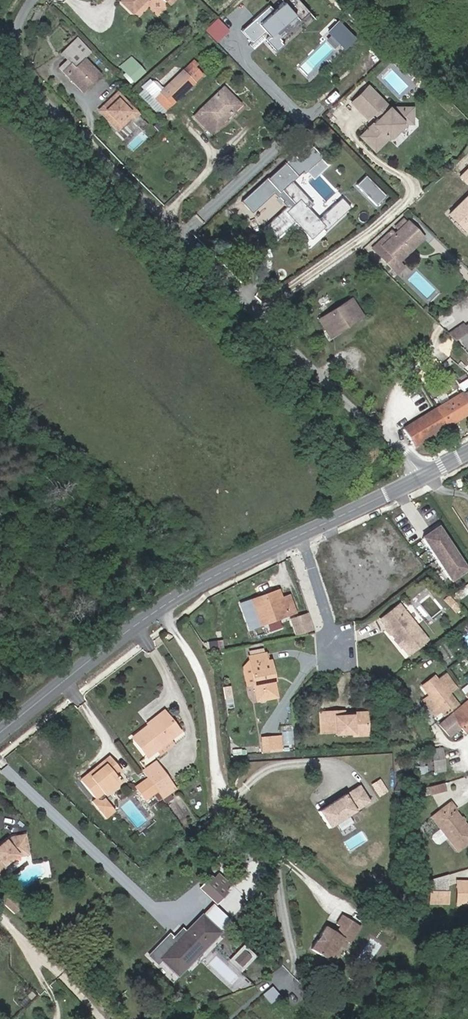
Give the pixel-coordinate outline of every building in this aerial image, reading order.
[(147,0),(120,0),(118,2),(132,15),(147,0)] [(299,0),(282,0),(283,1),(274,9),(269,4),(241,30),(252,42),(266,29),(271,34),(267,38),(277,49),(284,42),(282,40),(283,39),(280,36),(309,11),(299,0)] [(37,23),(42,12),(36,9),(30,20),(37,23)] [(205,29),(216,42),(228,31),(217,19),(205,29)] [(342,47),(353,38),(338,21),(327,30),(342,47)] [(90,52),(77,38),(60,53),(67,60),(59,68),(62,72),(70,64),(74,67),(84,58),(90,52)] [(145,72),(131,56),(119,66),(134,82),(145,72)] [(100,75),(84,58),(74,67),(70,64),(62,72),(82,92),(100,75)] [(161,91),(160,93),(171,104),(201,76),(194,68),(197,65),(193,61),(161,91)] [(161,87),(168,82),(163,76),(156,80),(161,87)] [(159,116),(171,104),(160,93),(161,91),(152,82),(143,90),(142,90),(138,94),(159,116)] [(397,124),(401,119),(401,108),(391,108),(368,86),(352,102),(367,117),(373,112),(378,117),(360,135),(372,148),(386,134),(391,135),(398,128),(397,124)] [(210,132),(238,105),(223,89),(194,117),(210,132)] [(130,118),(127,114),(132,109),(117,92),(98,111),(117,131),(130,118)] [(410,107),(401,108),(401,119),(397,124),(398,128),(404,123),(411,122),(410,107)] [(132,120),(138,115),(132,109),(127,114),(130,118),(132,120)] [(164,128),(158,121),(153,126),(159,133),(164,128)] [(286,207),(264,227),(275,239),(294,222),(310,240),(321,230),(323,232),(349,209),(341,199),(317,220),(308,209),(312,205),(293,184),(304,173),(306,175),(324,159),(313,148),(299,161),(295,156),(268,181),(267,180),(242,202),(253,214),(274,195),(286,207)] [(460,175),(467,183),(467,166),(460,175)] [(367,176),(358,186),(378,207),(388,197),(367,176)] [(450,214),(460,224),(467,231),(467,196),(450,214)] [(398,231),(407,223),(403,219),(395,227),(398,231)] [(396,259),(407,248),(404,245),(409,241),(414,247),(423,239),(407,223),(398,231),(395,234),(391,230),(387,234),(391,238),(383,246),(376,253),(396,273),(403,267),(398,262),(396,259)] [(383,246),(391,238),(387,234),(379,242),(383,246)] [(414,247),(409,241),(404,245),(407,248),(396,259),(398,262),(414,247)] [(383,246),(379,242),(372,248),(376,253),(383,246)] [(337,334),(363,317),(351,299),(318,320),(324,330),(331,325),(337,334)] [(463,326),(462,324),(447,333),(455,341),(460,339),(466,334),(467,333),(467,332),(463,326)] [(337,334),(331,325),(324,330),(329,339),(337,334)] [(466,334),(460,339),(467,351),(467,337),(466,334)] [(458,385),(467,402),(467,378),(458,385)] [(402,429),(413,447),(467,414),(467,403),(463,393),(402,429)] [(436,524),(419,536),(449,581),(467,570),(436,524)] [(281,598),(278,590),(242,604),(251,629),(287,616),(295,613),(289,595),(281,598)] [(460,608),(449,596),(444,600),(456,612),(460,608)] [(427,640),(399,605),(379,620),(385,627),(385,631),(388,635),(391,635),(395,639),(400,642),(401,648),(408,656),(427,640)] [(314,632),(308,614),(297,618),(294,619),(300,635),(314,632)] [(400,642),(395,639),(393,641),(399,649),(401,648),(400,642)] [(277,698),(270,661),(266,661),(264,654),(248,657),(249,661),(243,667),(247,686),(253,685),(256,702),(277,698)] [(459,705),(451,694),(458,688),(446,673),(436,679),(434,677),(421,687),(428,695),(441,713),(444,717),(459,705)] [(441,713),(428,695),(422,699),(435,717),(441,713)] [(449,738),(454,742),(465,734),(467,732),(467,699),(438,724),(449,738)] [(148,727),(166,714),(163,711),(146,724),(147,726),(148,727)] [(328,733),(326,712),(319,712),(321,733),(328,733)] [(368,736),(366,717),(354,718),(354,716),(333,717),(333,712),(326,712),(328,733),(334,733),(334,735),(351,734),(351,736),(368,736)] [(180,732),(166,714),(148,727),(147,726),(132,739),(147,758),(156,750),(170,739),(180,732)] [(273,751),(272,737),(261,739),(262,752),(273,751)] [(280,750),(279,737),(272,737),(273,751),(280,750)] [(174,744),(170,739),(156,750),(160,756),(174,744)] [(445,771),(442,749),(432,750),(435,772),(445,771)] [(104,796),(120,783),(115,776),(122,771),(109,756),(102,763),(104,765),(96,771),(97,772),(93,775),(91,772),(80,781),(94,799),(91,802),(106,819),(115,812),(104,798),(101,800),(98,800),(97,799),(103,795),(104,796)] [(153,773),(159,768),(155,762),(149,767),(153,773)] [(93,775),(97,772),(96,771),(104,765),(102,763),(91,772),(93,775)] [(170,783),(159,768),(153,773),(149,767),(142,772),(147,778),(157,793),(170,783)] [(157,793),(147,778),(134,787),(144,801),(153,795),(157,793)] [(169,793),(174,789),(170,783),(157,793),(161,798),(169,793)] [(446,791),(444,783),(428,787),(431,795),(446,791)] [(359,784),(318,811),(328,827),(369,801),(359,784)] [(161,798),(157,793),(153,795),(158,802),(162,799),(161,798)] [(174,799),(169,793),(161,798),(162,799),(166,804),(174,799)] [(150,807),(157,803),(153,797),(146,802),(150,807)] [(454,811),(455,809),(450,802),(431,818),(440,829),(431,835),(431,838),(435,844),(438,845),(447,838),(457,851),(467,842),(467,829),(454,811)] [(121,828),(116,822),(113,825),(118,831),(121,828)] [(18,855),(20,858),(29,856),(25,834),(11,837),(6,840),(6,839),(0,844),(0,876),(3,877),(6,869),(5,866),(18,855)] [(447,891),(448,874),(429,880),(429,891),(447,891)] [(216,903),(226,892),(213,880),(203,890),(216,903)] [(457,882),(457,905),(467,905),(467,882),(457,882)] [(447,903),(447,891),(429,891),(430,903),(447,903)] [(7,892),(0,899),(0,901),(14,915),(22,906),(7,892)] [(65,925),(73,919),(71,915),(63,923),(65,925)] [(342,940),(347,932),(354,936),(360,927),(342,915),(336,924),(340,927),(335,933),(332,930),(325,926),(310,949),(328,961),(342,940)] [(178,975),(219,933),(202,917),(187,933),(186,932),(177,942),(169,935),(149,956),(157,964),(162,960),(178,975)] [(389,934),(394,927),(381,920),(377,927),(389,934)] [(349,943),(354,936),(347,932),(342,940),(349,943)] [(229,959),(242,971),(255,958),(242,946),(229,959)] [(272,986),(262,994),(270,1004),(279,996),(272,986)]
